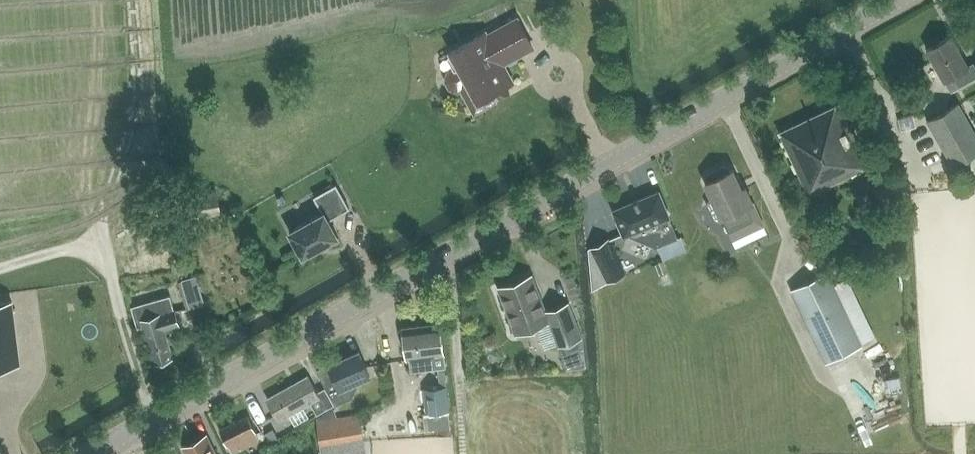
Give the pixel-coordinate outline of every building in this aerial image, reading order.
[(451,52),(460,68),(449,73),(447,77),(447,81),(451,87),(454,89),(458,89),(461,87),(475,112),(495,101),(491,94),(513,82),(503,64),(533,47),(517,19),(487,36),(486,33),(451,52)] [(974,78),(974,64),(974,62),(969,65),(951,35),(927,49),(945,80),(953,75),(960,87),(974,78)] [(810,194),(869,165),(840,103),(780,132),(810,194)] [(974,154),(974,130),(959,103),(928,121),(954,166),(974,154)] [(729,232),(740,226),(756,219),(749,204),(753,203),(745,187),(742,189),(733,169),(729,171),(728,168),(724,167),(707,174),(706,178),(708,181),(706,182),(713,198),(709,200),(708,205),(714,217),(718,219),(722,217),(729,232)] [(323,213),(289,231),(302,255),(303,256),(304,255),(337,237),(338,236),(337,235),(329,220),(350,208),(336,184),(314,197),(323,213)] [(624,236),(629,233),(655,244),(655,247),(678,237),(670,217),(670,216),(659,190),(613,210),(624,236)] [(189,219),(220,213),(216,191),(185,197),(189,219)] [(292,217),(312,211),(307,195),(287,201),(292,217)] [(608,281),(626,273),(609,238),(591,246),(608,281)] [(828,272),(791,289),(825,363),(863,345),(828,272)] [(520,280),(499,288),(510,319),(511,318),(516,333),(537,325),(549,321),(559,346),(582,337),(569,301),(546,310),(533,275),(520,280)] [(191,307),(204,303),(196,276),(183,280),(191,307)] [(171,295),(131,307),(137,327),(143,325),(146,334),(154,363),(173,357),(165,329),(179,325),(175,310),(171,295)] [(0,302),(0,366),(20,364),(12,300),(0,302)] [(412,370),(445,366),(444,355),(439,323),(404,327),(404,328),(400,329),(402,344),(406,343),(408,359),(410,359),(412,370)] [(318,369),(317,370),(334,405),(354,397),(358,387),(357,382),(370,376),(359,351),(347,357),(342,352),(318,370),(318,369)] [(318,413),(334,404),(325,388),(318,393),(308,376),(268,399),(279,419),(311,401),(318,413)] [(451,429),(449,410),(446,386),(424,388),(427,413),(423,414),(425,431),(451,429)] [(867,408),(858,412),(867,427),(876,423),(867,408)] [(360,414),(332,419),(317,422),(322,453),(365,445),(360,414)] [(260,441),(248,416),(220,430),(231,453),(234,453),(260,441)] [(182,445),(187,453),(217,453),(207,433),(182,445)]
